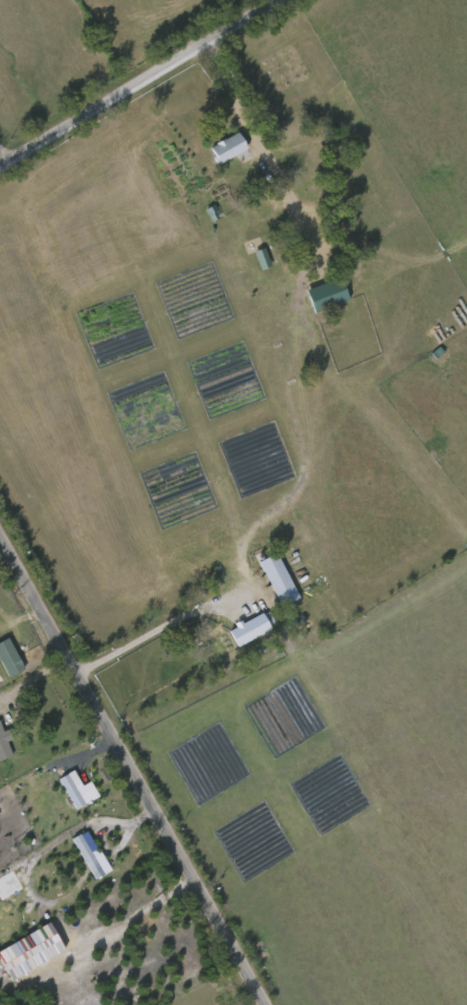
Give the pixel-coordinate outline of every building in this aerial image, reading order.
[(218,163),(208,146),(236,130),(246,148),(218,163)] [(254,252),(260,270),(271,266),(264,248),(254,252)] [(347,302),(339,279),(305,291),(314,314),(347,302)] [(279,605),(259,558),(277,551),(297,598),(279,605)] [(204,620),(266,593),(273,609),(231,628),(235,638),(216,646),(204,620)] [(228,629),(236,647),(270,631),(262,614),(228,629)] [(7,678),(23,671),(9,638),(0,642),(0,663),(7,678)] [(12,754),(0,759),(0,724),(12,754)] [(98,796),(90,782),(82,787),(73,771),(58,779),(76,810),(98,796)] [(93,880),(111,872),(101,851),(97,853),(87,831),(73,838),(93,880)] [(50,923),(0,950),(0,961),(10,981),(65,952),(50,923)]
